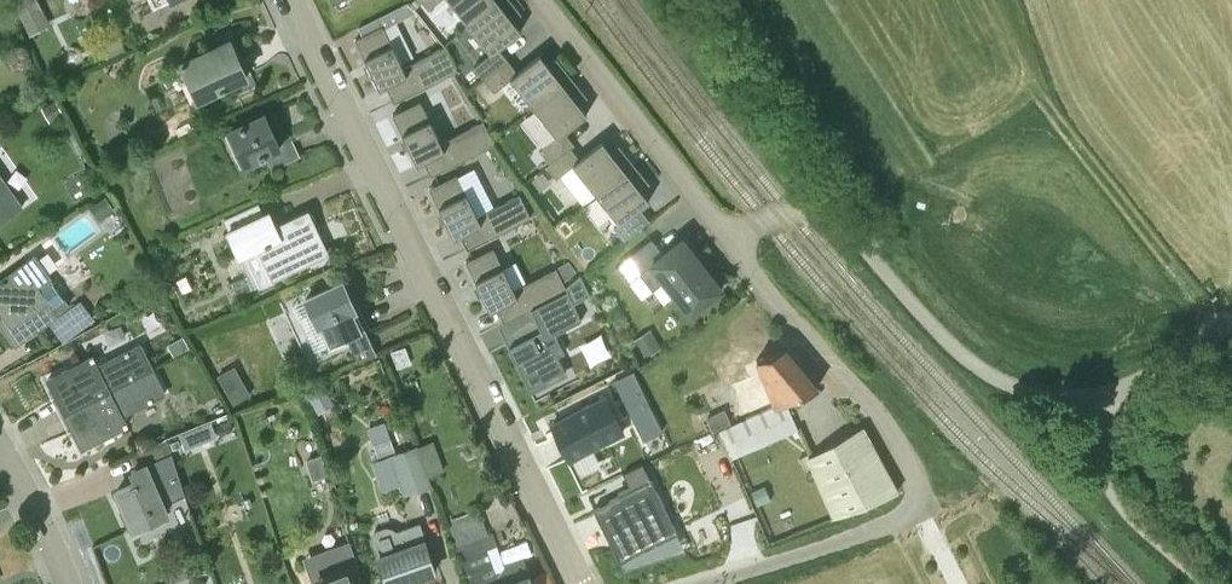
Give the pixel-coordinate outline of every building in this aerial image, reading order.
[(22,16),(42,7),(39,0),(15,0),(22,16)] [(174,0),(151,0),(156,9),(174,1),(174,0)] [(423,1),(429,9),(440,0),(422,0),(423,1)] [(468,24),(498,0),(449,0),(468,24)] [(468,24),(491,53),(474,66),(485,80),(509,60),(499,48),(521,30),(513,20),(522,13),(511,0),(498,0),(468,24)] [(405,1),(392,7),(397,17),(410,11),(405,1)] [(213,13),(209,3),(194,10),(189,16),(192,22),(213,13)] [(403,66),(383,25),(355,39),(380,88),(386,85),(395,102),(458,70),(446,45),(403,66)] [(103,45),(108,58),(124,50),(119,38),(103,45)] [(195,77),(203,95),(247,75),(230,39),(181,62),(189,80),(195,77)] [(518,72),(509,60),(485,80),(494,92),(511,78),(534,107),(572,77),(557,58),(548,64),(540,54),(518,72)] [(587,97),(572,77),(534,107),(557,136),(539,150),(550,163),(574,143),(565,131),(587,114),(579,103),(587,97)] [(42,107),(49,121),(64,113),(57,99),(42,107)] [(441,142),(420,101),(393,114),(417,164),(424,161),(431,175),(495,143),(483,121),(441,142)] [(271,170),(278,167),(300,157),(292,140),(279,146),(265,114),(229,131),(244,164),(264,155),(271,170)] [(575,144),(574,143),(550,163),(546,165),(557,178),(573,165),(596,194),(634,164),(619,144),(610,151),(602,141),(580,158),(571,147),(575,144)] [(650,183),(634,164),(596,194),(619,223),(614,227),(624,240),(637,230),(627,218),(649,200),(641,190),(650,183)] [(24,206),(0,173),(0,223),(24,206)] [(478,215),(457,174),(429,188),(454,237),(461,234),(468,248),(531,217),(520,194),(478,215)] [(89,206),(100,220),(115,209),(105,195),(89,206)] [(313,262),(309,255),(327,247),(309,209),(275,225),(269,211),(228,231),(239,255),(244,253),(261,288),(313,262)] [(616,266),(629,282),(651,265),(690,313),(722,288),(683,238),(664,253),(652,238),(616,266)] [(514,289),(493,247),(466,261),(491,311),(497,307),(504,322),(531,309),(568,290),(557,268),(514,289)] [(36,329),(56,315),(54,312),(66,304),(47,277),(48,276),(35,257),(0,282),(0,308),(12,324),(5,328),(16,343),(36,329)] [(567,289),(575,305),(592,296),(582,277),(567,289)] [(282,303),(281,300),(280,300),(310,366),(311,366),(311,364),(351,346),(351,347),(368,339),(362,328),(364,328),(342,281),(306,298),(304,293),(282,303)] [(580,315),(568,290),(531,309),(540,326),(507,342),(523,375),(536,368),(540,377),(565,365),(557,350),(563,347),(554,328),(580,315)] [(85,319),(76,305),(52,323),(62,335),(85,319)] [(661,347),(651,330),(634,339),(644,356),(652,351),(661,347)] [(181,332),(166,340),(171,351),(187,343),(181,332)] [(592,362),(614,353),(606,332),(584,340),(592,362)] [(65,412),(155,371),(141,343),(100,364),(95,354),(48,378),(65,412)] [(374,354),(370,346),(355,353),(359,361),(374,354)] [(786,401),(795,397),(817,388),(784,348),(724,373),(729,385),(730,385),(739,408),(728,413),(732,423),(786,401)] [(82,447),(129,424),(124,413),(166,393),(155,371),(65,412),(82,447)] [(633,371),(614,380),(644,440),(662,431),(633,371)] [(230,395),(234,404),(251,394),(246,385),(230,395)] [(332,400),(323,387),(310,395),(319,409),(332,400)] [(554,416),(571,451),(624,424),(607,390),(554,416)] [(719,429),(731,457),(798,428),(786,401),(732,423),(719,429)] [(713,431),(732,422),(725,407),(706,416),(713,431)] [(192,426),(178,431),(183,445),(197,439),(192,426)] [(802,460),(837,525),(897,492),(861,427),(802,460)] [(166,513),(162,504),(185,494),(174,459),(171,450),(166,439),(131,453),(134,460),(133,461),(134,462),(135,461),(136,464),(129,467),(135,482),(117,490),(120,498),(119,498),(125,513),(127,512),(134,528),(166,513)] [(418,446),(428,476),(445,470),(434,440),(418,446)] [(628,463),(649,453),(644,443),(623,452),(628,463)] [(428,476),(418,446),(417,444),(389,454),(405,494),(416,489),(417,490),(432,484),(428,476)] [(171,450),(174,459),(181,456),(178,448),(171,450)] [(306,459),(313,480),(328,474),(321,454),(306,459)] [(652,484),(598,507),(607,525),(627,563),(680,540),(652,484)] [(487,533),(479,511),(449,522),(471,583),(536,583),(533,575),(530,576),(522,556),(503,563),(491,531),(487,533)] [(424,541),(418,522),(397,530),(392,527),(386,526),(376,529),(372,534),(370,538),(374,546),(378,557),(387,583),(397,583),(435,571),(424,541)] [(328,561),(307,569),(312,581),(318,579),(319,583),(355,583),(349,568),(358,565),(350,540),(324,549),(328,561)] [(180,559),(187,576),(192,574),(202,571),(195,553),(180,559)] [(188,583),(205,583),(206,580),(192,574),(188,583)]
